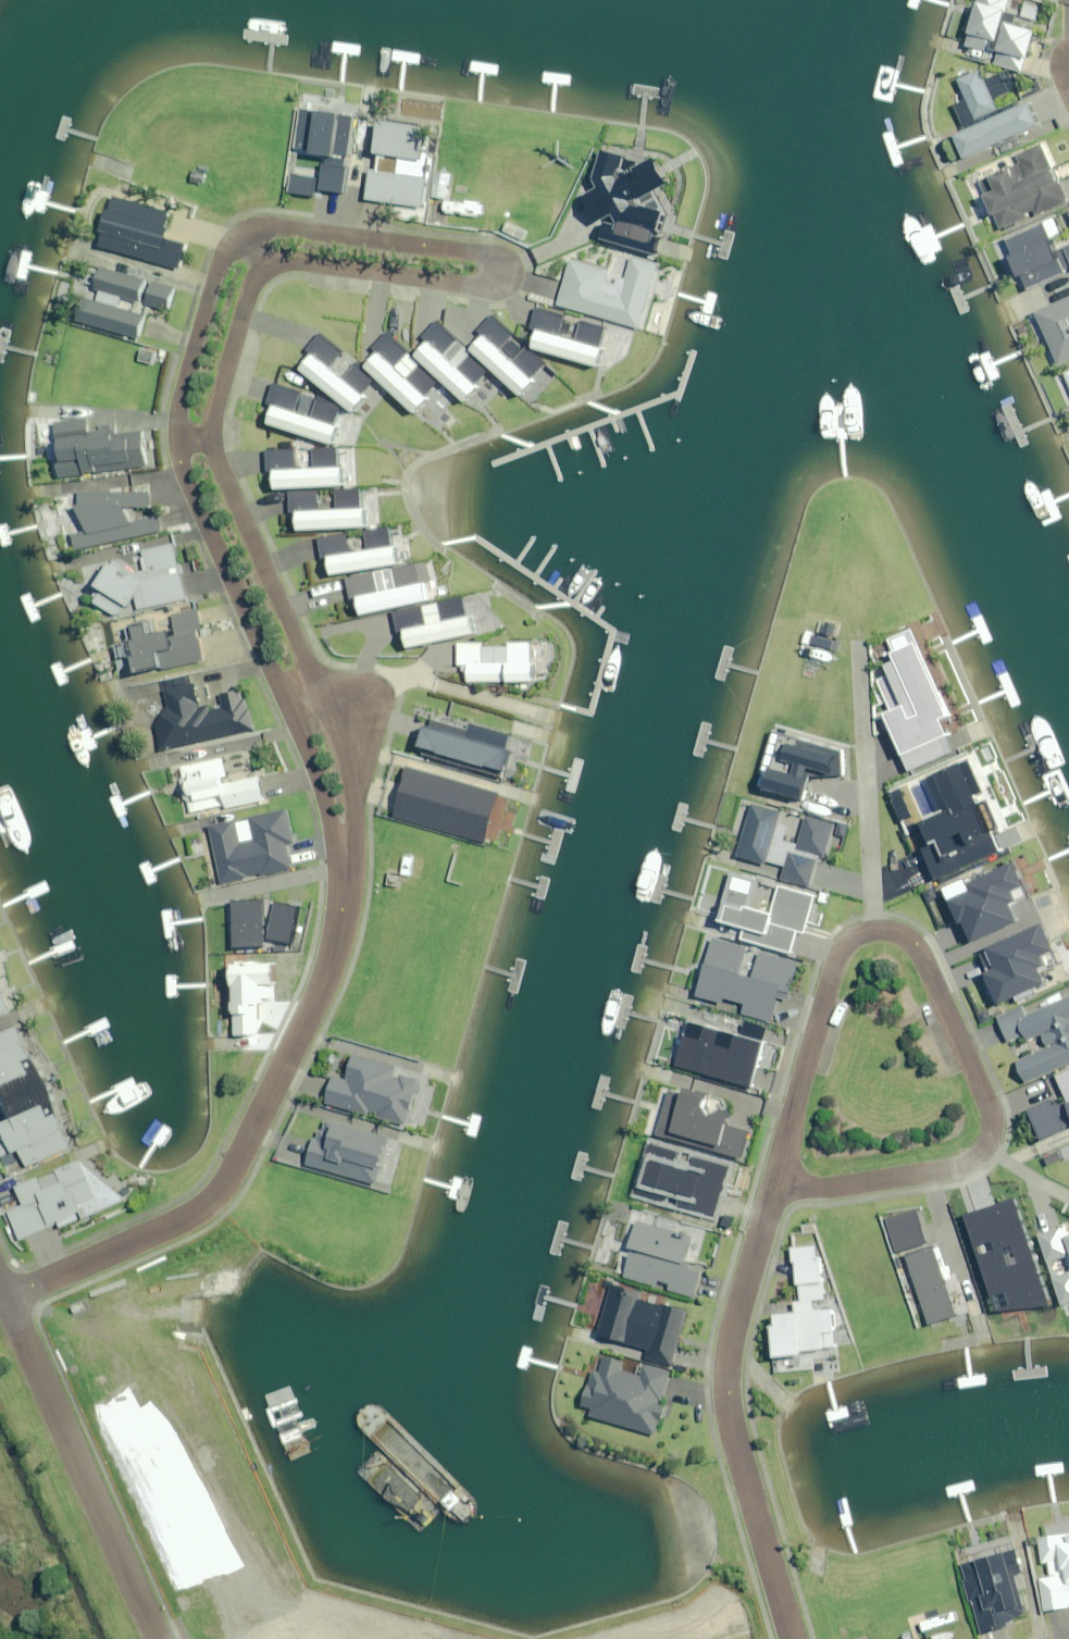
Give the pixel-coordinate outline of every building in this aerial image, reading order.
[(980,5),(972,3),(965,26),(973,29),(968,48),(1001,57),(999,66),(1027,74),(1039,32),(1006,22),(1012,0),(982,0),(980,5)] [(1042,8),(1027,5),(1023,18),(1038,22),(1042,8)] [(995,100),(1018,91),(1011,74),(997,80),(995,76),(987,79),(983,71),(961,80),(965,92),(955,96),(959,105),(955,107),(962,126),(999,111),(999,110),(995,100)] [(1042,126),(1032,104),(958,136),(968,159),(1042,126)] [(357,117),(302,110),(291,195),(323,199),(324,192),(348,195),(357,117)] [(369,200),(396,204),(425,207),(430,162),(427,162),(431,128),(382,122),(378,155),(382,156),(380,172),(375,171),(373,171),(369,200)] [(1039,217),(1068,204),(1068,199),(1062,183),(1046,146),(1045,144),(1019,156),(1023,165),(1013,169),(983,182),(984,184),(986,188),(998,216),(1004,230),(1030,219),(1028,215),(1037,211),(1039,217)] [(452,174),(437,173),(434,198),(449,200),(452,174)] [(189,245),(169,240),(173,228),(167,226),(171,214),(114,197),(100,246),(182,270),(189,245)] [(1009,238),(1026,275),(1033,291),(1068,275),(1068,274),(1068,272),(1068,246),(1065,248),(1068,256),(1062,259),(1056,247),(1053,240),(1064,235),(1056,217),(1045,222),(1009,238)] [(631,257),(626,276),(620,274),(617,285),(609,282),(612,272),(573,261),(560,305),(641,329),(659,265),(631,257)] [(142,339),(149,314),(168,320),(177,290),(103,269),(93,302),(85,300),(79,321),(142,339)] [(1040,313),(1062,366),(1068,363),(1068,301),(1040,313)] [(150,365),(133,362),(131,375),(147,378),(150,365)] [(90,420),(57,424),(59,439),(48,440),(50,463),(53,463),(55,479),(151,470),(147,432),(118,435),(117,430),(115,431),(91,433),(90,420)] [(296,471),(296,450),(268,450),(269,472),(296,471)] [(320,494),(291,495),(292,514),(300,513),(301,533),(371,530),(370,509),(364,509),(363,491),(328,493),(329,511),(321,511),(320,494)] [(152,496),(81,492),(67,492),(64,528),(68,538),(73,552),(165,535),(161,519),(136,522),(127,507),(151,508),(152,496)] [(334,576),(391,567),(392,570),(407,568),(403,544),(396,545),(393,529),(367,534),(370,551),(351,554),(348,535),(321,539),(324,562),(331,561),(334,576)] [(188,599),(175,544),(143,551),(156,606),(188,599)] [(90,593),(101,601),(97,607),(106,613),(109,610),(121,618),(130,606),(133,608),(147,586),(112,562),(90,593)] [(430,601),(426,583),(423,567),(395,573),(398,589),(381,593),(377,573),(348,579),(352,601),(361,599),(365,615),(430,601)] [(130,625),(134,648),(129,649),(131,658),(136,657),(139,674),(205,662),(200,632),(204,631),(201,610),(174,615),(177,631),(159,634),(156,620),(130,625)] [(946,739),(953,737),(946,720),(953,717),(913,627),(889,638),(899,661),(884,667),(886,672),(875,676),(890,710),(888,711),(908,756),(914,771),(953,754),(946,739)] [(533,663),(533,643),(510,643),(510,664),(485,664),(485,644),(459,644),(460,666),(468,666),(468,683),(537,682),(537,663),(533,663)] [(202,709),(195,676),(165,683),(171,710),(158,724),(164,750),(240,734),(234,707),(211,712),(210,707),(202,709)] [(224,778),(229,777),(225,758),(184,767),(176,769),(179,781),(186,815),(229,806),(229,809),(267,801),(262,776),(225,784),(224,778)] [(978,803),(962,765),(938,776),(953,811),(927,823),(936,845),(927,849),(942,884),(1010,853),(1002,836),(1007,834),(990,797),(978,803)] [(505,794),(439,775),(410,767),(395,818),(490,846),(505,794)] [(838,823),(837,827),(808,818),(804,831),(780,823),(783,814),(754,806),(739,857),(769,866),(770,862),(787,867),(784,879),(813,888),(822,856),(828,858),(834,836),(846,839),(850,827),(838,823)] [(297,844),(290,811),(252,819),(256,841),(242,844),(238,822),(212,827),(223,884),(295,870),(290,846),(297,844)] [(1032,899),(1016,864),(972,884),(975,891),(953,901),(962,921),(966,920),(976,942),(1022,922),(1015,907),(1032,899)] [(941,898),(935,886),(923,891),(928,903),(941,898)] [(297,889),(281,891),(283,908),(299,906),(297,889)] [(260,895),(247,896),(248,920),(261,919),(260,895)] [(1063,966),(1045,925),(989,950),(998,970),(988,974),(1001,1005),(1019,997),(1020,1001),(1034,995),(1033,992),(1049,985),(1044,974),(1063,966)] [(749,948),(708,936),(692,989),(700,991),(698,996),(724,1004),(726,998),(747,1005),(744,1014),(773,1022),(780,999),(789,1002),(800,963),(761,952),(754,978),(741,975),(749,948)] [(783,938),(779,952),(810,962),(814,949),(783,938)] [(269,946),(252,947),(252,958),(270,957),(269,946)] [(11,1011),(5,997),(8,996),(0,977),(0,1016),(11,1011)] [(1026,1036),(1029,1042),(1044,1035),(1050,1050),(1019,1063),(1029,1084),(1068,1067),(1068,999),(1028,1016),(1024,1005),(999,1015),(1011,1043),(1026,1036)] [(0,1036),(0,1089),(2,1088),(9,1104),(48,1087),(23,1027),(19,1028),(0,1036)] [(1058,1076),(1068,1101),(1068,1071),(1058,1076)] [(21,1150),(29,1167),(74,1148),(48,1087),(9,1104),(16,1121),(0,1128),(0,1159),(21,1150)] [(1034,1111),(1046,1139),(1068,1130),(1068,1129),(1068,1103),(1059,1107),(1056,1101),(1034,1111)] [(60,1222),(63,1229),(82,1221),(127,1199),(87,1166),(86,1165),(85,1166),(83,1162),(41,1180),(19,1190),(26,1206),(9,1213),(22,1242),(56,1227),(55,1224),(60,1222)] [(904,1217),(888,1219),(890,1229),(905,1227),(904,1217)] [(633,1253),(625,1278),(658,1288),(660,1281),(672,1285),(670,1292),(696,1299),(703,1273),(691,1270),(693,1262),(689,1261),(694,1243),(693,1243),(685,1241),(686,1236),(687,1235),(678,1233),(680,1226),(659,1220),(657,1227),(638,1222),(631,1247),(634,1248),(633,1253)] [(914,1230),(897,1235),(900,1245),(916,1240),(914,1230)] [(801,1303),(797,1303),(798,1313),(779,1315),(780,1326),(770,1327),(774,1359),(775,1359),(804,1356),(804,1352),(839,1349),(834,1309),(817,1311),(816,1302),(828,1301),(823,1257),(819,1258),(818,1246),(793,1248),(794,1264),(797,1264),(801,1303)] [(958,1317),(936,1249),(909,1257),(931,1326),(958,1317)] [(639,1298),(641,1293),(614,1285),(599,1335),(653,1352),(651,1357),(676,1365),(692,1311),(667,1304),(666,1306),(639,1298)] [(608,1426),(609,1422),(657,1437),(666,1408),(662,1406),(672,1375),(646,1366),(642,1378),(623,1372),(626,1364),(607,1358),(601,1375),(595,1373),(585,1406),(594,1409),(592,1416),(600,1419),(599,1423),(608,1426)] [(1067,1524),(1046,1527),(1048,1538),(1041,1539),(1045,1564),(1050,1563),(1052,1577),(1041,1578),(1047,1612),(1068,1609),(1068,1535),(1067,1524)] [(984,1631),(988,1630),(990,1636),(1018,1628),(1016,1622),(1034,1617),(1022,1577),(1026,1576),(1019,1551),(964,1567),(973,1601),(975,1600),(984,1631)]
